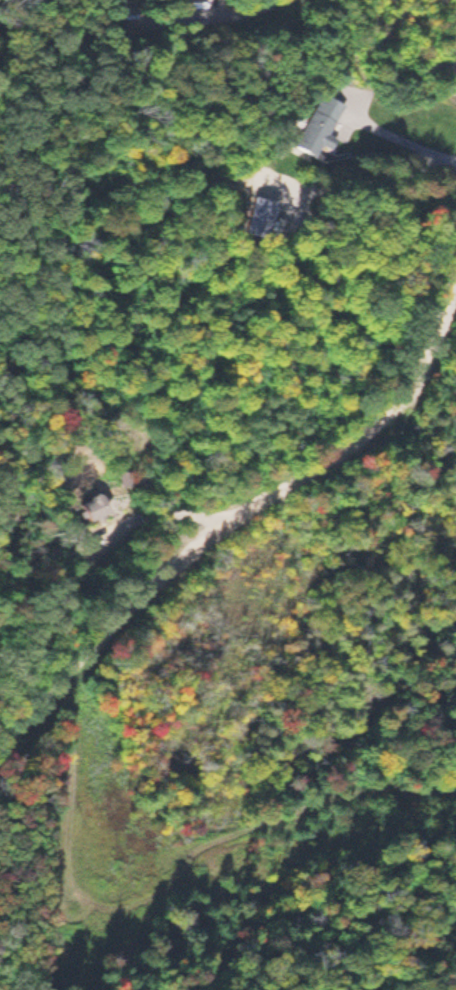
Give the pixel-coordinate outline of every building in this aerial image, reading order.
[(341,104),(320,93),(294,144),(313,154),(319,142),(329,147),(334,138),(327,134),(341,104)] [(128,470),(119,470),(119,484),(128,484),(128,470)] [(78,505),(91,520),(106,506),(93,492),(78,505)] [(69,519),(63,506),(51,513),(57,525),(69,519)]
